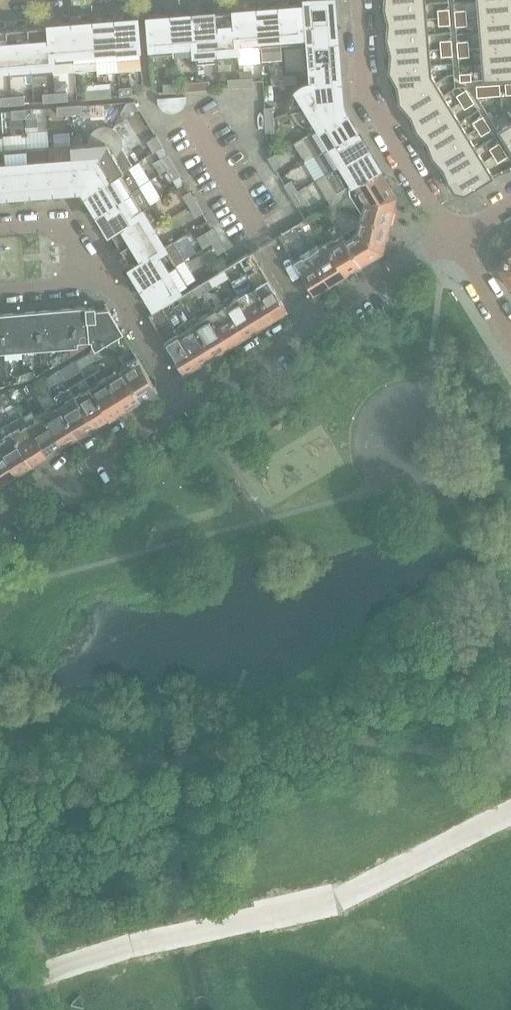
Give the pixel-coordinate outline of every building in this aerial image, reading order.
[(332,0),(304,0),(305,12),(307,37),(334,35),(332,0)] [(476,0),(477,16),(510,13),(510,0),(481,0),(476,0)] [(425,2),(383,6),(387,21),(427,18),(425,2)] [(303,42),(301,12),(300,4),(278,6),(281,44),(303,42)] [(281,44),(278,6),(256,8),(259,46),(281,44)] [(259,46),(256,8),(235,9),(238,48),(259,46)] [(449,8),(437,9),(438,17),(450,16),(449,8)] [(238,48),(235,9),(213,11),(216,49),(238,48)] [(466,9),(454,10),(454,18),(467,17),(466,9)] [(216,49),(213,11),(192,13),(195,51),(196,63),(217,61),(216,49)] [(195,51),(192,13),(170,14),(173,53),(195,51)] [(477,16),(479,31),(510,29),(510,13),(477,16)] [(173,53),(170,14),(147,16),(148,20),(150,55),(173,53)] [(450,16),(438,17),(438,25),(450,24),(450,16)] [(140,55),(137,21),(137,17),(114,19),(117,57),(140,55)] [(467,17),(454,18),(455,26),(467,25),(467,17)] [(387,21),(385,37),(428,33),(427,18),(387,21)] [(117,57),(114,19),(92,21),(95,59),(117,57)] [(95,59),(92,21),(71,22),(74,61),(75,71),(96,69),(95,59)] [(74,61),(71,22),(49,24),(53,73),(74,71),(73,61),(74,61)] [(53,72),(49,24),(28,26),(31,64),(32,74),(53,72)] [(31,64),(28,26),(6,27),(9,66),(31,64)] [(6,27),(0,28),(0,66),(9,66),(6,27)] [(479,31),(480,47),(510,44),(510,29),(479,31)] [(428,33),(385,37),(389,52),(429,49),(428,33)] [(338,76),(334,35),(307,37),(311,78),(338,76)] [(451,39),(439,40),(440,48),(452,47),(451,39)] [(468,40),(456,41),(457,49),(469,48),(468,40)] [(480,47),(481,63),(510,60),(510,44),(480,47)] [(452,47),(440,48),(441,56),(453,55),(452,47)] [(469,48),(457,49),(458,57),(470,56),(469,48)] [(389,52),(388,68),(430,65),(429,49),(389,52)] [(481,63),(482,79),(510,77),(510,60),(481,63)] [(388,68),(388,69),(396,85),(398,102),(399,103),(436,80),(431,73),(430,65),(388,68)] [(471,72),(459,73),(460,81),(472,80),(471,72)] [(296,82),(295,74),(283,75),(284,83),(296,82)] [(284,83),(283,75),(271,76),(272,84),(284,83)] [(291,111),(339,92),(338,76),(311,78),(311,80),(307,81),(304,82),(301,84),(298,86),(296,88),(294,90),(292,93),(291,96),(290,99),(290,102),(290,105),(290,108),(291,111)] [(253,85),(252,81),(252,77),(240,78),(241,86),(253,85)] [(241,86),(240,78),(228,79),(229,87),(241,86)] [(209,88),(209,80),(197,81),(198,89),(209,88)] [(436,80),(399,103),(410,114),(444,94),(436,80)] [(198,89),(197,81),(185,82),(186,90),(198,89)] [(176,91),(175,83),(163,84),(164,92),(176,91)] [(492,83),(485,84),(485,96),(493,95),(492,83)] [(500,83),(492,83),(493,95),(501,95),(500,83)] [(485,84),(477,84),(478,96),(485,96),(485,84)] [(132,94),(131,86),(119,87),(120,95),(132,94)] [(111,96),(110,88),(98,89),(99,97),(111,96)] [(468,88),(457,95),(461,101),(472,95),(468,88)] [(99,97),(98,89),(86,90),(87,98),(99,97)] [(55,100),(55,92),(43,93),(44,101),(55,100)] [(67,100),(67,92),(55,92),(55,100),(67,100)] [(311,131),(344,111),(342,108),(340,102),(339,96),(339,92),(291,111),(292,114),(294,116),(295,119),(298,121),(300,123),(303,125),(306,126),(309,127),(311,131)] [(444,94),(410,114),(415,129),(452,107),(444,94)] [(24,103),(24,95),(12,96),(12,104),(24,103)] [(472,95),(461,101),(465,108),(476,102),(472,95)] [(12,96),(0,97),(0,99),(0,105),(12,104),(12,96)] [(184,103),(185,101),(185,99),(185,96),(159,98),(159,101),(160,103),(161,105),(162,107),(164,108),(166,109),(168,110),(171,111),(173,111),(175,110),(177,109),(179,108),(181,107),(183,105),(184,103)] [(141,110),(135,100),(126,101),(120,112),(141,110)] [(82,112),(81,104),(69,105),(70,113),(82,112)] [(70,113),(69,105),(57,106),(58,114),(70,113)] [(273,119),(272,107),(264,107),(265,119),(273,119)] [(452,107),(415,129),(426,141),(460,120),(452,107)] [(36,116),(36,108),(24,109),(24,117),(36,116)] [(24,117),(24,109),(12,110),(12,118),(24,117)] [(322,150),(355,129),(344,111),(311,131),(303,136),(314,155),(322,150)] [(82,126),(81,115),(71,116),(71,127),(82,126)] [(484,115),(473,121),(477,128),(488,122),(484,115)] [(24,131),(23,119),(14,120),(15,132),(24,131)] [(274,131),(273,119),(265,119),(266,131),(274,131)] [(460,120),(426,141),(432,156),(468,134),(460,120)] [(497,129),(510,151),(510,120),(497,129)] [(488,122),(477,128),(482,135),(492,128),(488,122)] [(83,186),(112,128),(110,127),(108,126),(106,126),(104,126),(101,126),(99,127),(97,128),(95,130),(93,131),(91,133),(90,136),(89,138),(89,142),(72,144),(75,186),(82,185),(83,186)] [(132,164),(121,146),(121,142),(121,140),(120,136),(119,134),(117,132),(116,130),(114,129),(112,128),(83,186),(87,192),(120,172),(120,173),(123,171),(123,170),(128,166),(132,164)] [(334,168),(366,148),(355,129),(322,150),(314,155),(325,173),(334,168)] [(468,134),(432,156),(442,168),(476,147),(468,134)] [(162,146),(156,135),(147,141),(154,151),(162,146)] [(500,142),(490,148),(494,155),(504,148),(500,142)] [(75,186),(72,144),(49,146),(52,188),(75,186)] [(52,188),(49,146),(26,147),(30,190),(52,188)] [(30,190),(26,147),(3,149),(7,191),(30,190)] [(476,147),(442,168),(448,182),(484,160),(476,147)] [(353,190),(381,172),(380,171),(378,168),(377,167),(378,167),(366,148),(334,168),(325,173),(337,192),(348,186),(349,188),(351,186),(352,188),(353,190)] [(504,148),(494,155),(498,161),(508,155),(504,148)] [(281,164),(275,153),(268,157),(274,168),(281,164)] [(174,164),(168,154),(161,158),(167,168),(174,164)] [(484,160),(448,182),(453,191),(464,193),(494,175),(484,160)] [(180,174),(174,164),(167,168),(173,179),(180,174)] [(99,212),(132,192),(131,190),(139,185),(128,166),(123,170),(123,171),(120,173),(120,172),(87,192),(99,212)] [(388,224),(395,195),(389,185),(381,172),(353,190),(361,202),(357,216),(388,224)] [(297,190),(291,180),(284,184),(290,194),(297,190)] [(110,230),(143,210),(142,209),(151,203),(139,185),(131,190),(132,192),(99,212),(110,230)] [(303,200),(297,190),(290,194),(296,204),(303,200)] [(196,201),(190,191),(183,195),(189,205),(196,201)] [(202,211),(196,201),(189,205),(196,215),(202,211)] [(342,212),(337,202),(325,210),(342,212)] [(121,249),(154,229),(153,228),(162,222),(151,203),(142,209),(143,210),(110,230),(121,249)] [(333,220),(342,212),(325,210),(333,220)] [(318,218),(315,214),(310,217),(313,222),(318,218)] [(382,250),(388,224),(357,216),(354,231),(342,238),(359,264),(382,250)] [(309,229),(304,221),(294,226),(300,235),(309,229)] [(219,238),(212,228),(205,232),(212,242),(219,238)] [(132,267),(165,247),(164,246),(154,229),(121,249),(132,267)] [(291,240),(286,232),(279,236),(284,244),(291,240)] [(359,264),(342,238),(340,234),(326,242),(345,273),(359,264)] [(225,248),(219,238),(212,242),(218,252),(225,248)] [(144,286),(177,266),(176,265),(184,259),(173,240),(164,246),(165,247),(132,267),(143,284),(144,286)] [(345,273),(326,242),(317,248),(318,249),(312,252),(330,282),(345,273)] [(503,253),(499,267),(510,286),(510,248),(503,253)] [(286,309),(251,251),(245,255),(246,256),(253,267),(246,271),(247,273),(249,276),(274,316),(286,309)] [(330,282),(312,252),(304,258),(299,251),(291,256),(313,292),(330,282)] [(155,303),(187,284),(177,266),(144,286),(155,304),(155,303)] [(229,278),(223,268),(208,277),(214,287),(229,278)] [(274,316),(249,276),(234,286),(236,290),(239,294),(258,326),(274,316)] [(214,287),(208,277),(192,287),(196,294),(198,297),(214,287)] [(184,301),(196,294),(192,287),(177,296),(185,309),(188,307),(184,301)] [(258,326),(239,294),(236,290),(229,295),(233,302),(225,307),(243,335),(258,326)] [(119,326),(108,309),(95,310),(94,306),(73,308),(76,340),(88,339),(89,342),(92,342),(92,343),(119,326)] [(197,364),(175,328),(161,306),(158,308),(148,314),(183,372),(197,364)] [(243,335),(225,307),(216,312),(214,310),(208,313),(228,345),(243,335)] [(76,340),(73,308),(55,309),(58,344),(76,342),(76,340)] [(58,344),(55,309),(38,311),(40,345),(58,344)] [(228,345),(208,313),(207,311),(205,312),(202,309),(197,312),(195,310),(188,315),(190,318),(212,354),(228,345)] [(40,345),(38,311),(20,312),(23,347),(40,345)] [(23,347),(20,312),(0,314),(3,348),(4,362),(10,362),(11,369),(23,368),(23,361),(24,361),(23,347)] [(212,354),(190,318),(175,328),(197,364),(212,354)] [(126,341),(121,332),(107,342),(110,348),(126,341)] [(103,357),(96,347),(90,351),(91,352),(95,359),(97,361),(103,357)] [(71,356),(67,350),(59,356),(62,361),(62,362),(71,356)] [(80,369),(95,359),(91,352),(76,362),(79,368),(80,369)] [(62,362),(62,361),(59,356),(50,361),(54,367),(62,362)] [(156,388),(137,357),(129,362),(127,360),(112,369),(109,365),(102,370),(125,408),(156,388)] [(64,378),(79,368),(76,362),(75,361),(60,370),(60,371),(64,378)] [(125,408),(102,370),(101,369),(86,379),(90,385),(109,416),(110,417),(120,411),(125,408)] [(36,377),(34,370),(25,372),(27,379),(36,377)] [(50,389),(65,379),(64,378),(60,371),(44,380),(50,389)] [(27,379),(25,372),(15,375),(17,382),(27,379)] [(109,416),(90,385),(83,390),(82,388),(74,393),(93,425),(109,416)] [(93,425),(74,393),(69,386),(54,396),(59,404),(78,435),(93,425)] [(23,400),(17,390),(10,394),(17,404),(23,400)] [(78,435),(59,404),(51,408),(50,406),(43,410),(63,444),(78,435)] [(63,444),(43,410),(34,416),(33,415),(27,419),(48,453),(63,444)] [(48,453),(27,419),(18,425),(15,421),(8,426),(31,463),(48,453)] [(31,463),(7,423),(0,427),(0,444),(17,471),(31,463)] [(0,444),(0,482),(17,471),(0,444)]
